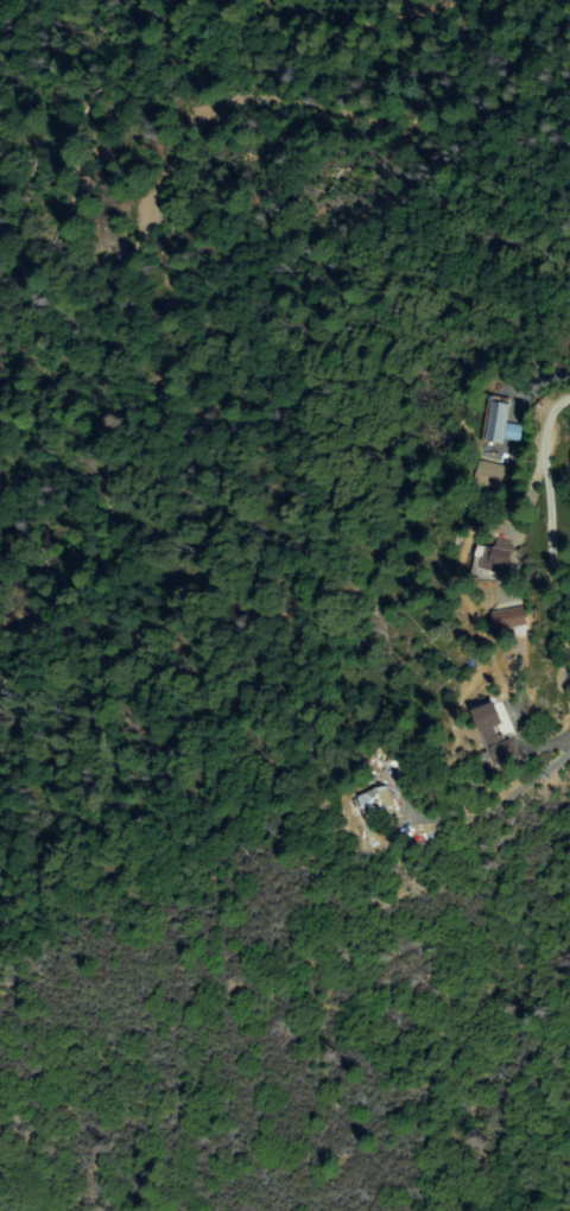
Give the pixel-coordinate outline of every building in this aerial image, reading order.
[(520,426),(518,440),(502,438),(502,443),(487,440),(494,398),(509,400),(505,424),(520,426)] [(513,449),(521,450),(520,463),(512,462),(513,449)] [(501,494),(475,487),(482,462),(508,469),(501,494)] [(482,563),(479,551),(511,540),(519,565),(479,579),(474,565),(482,563)] [(496,613),(521,609),(525,626),(499,629),(496,613)] [(506,736),(514,760),(496,766),(483,729),(493,725),(498,740),(506,736)] [(378,822),(361,799),(379,786),(397,809),(378,822)]
